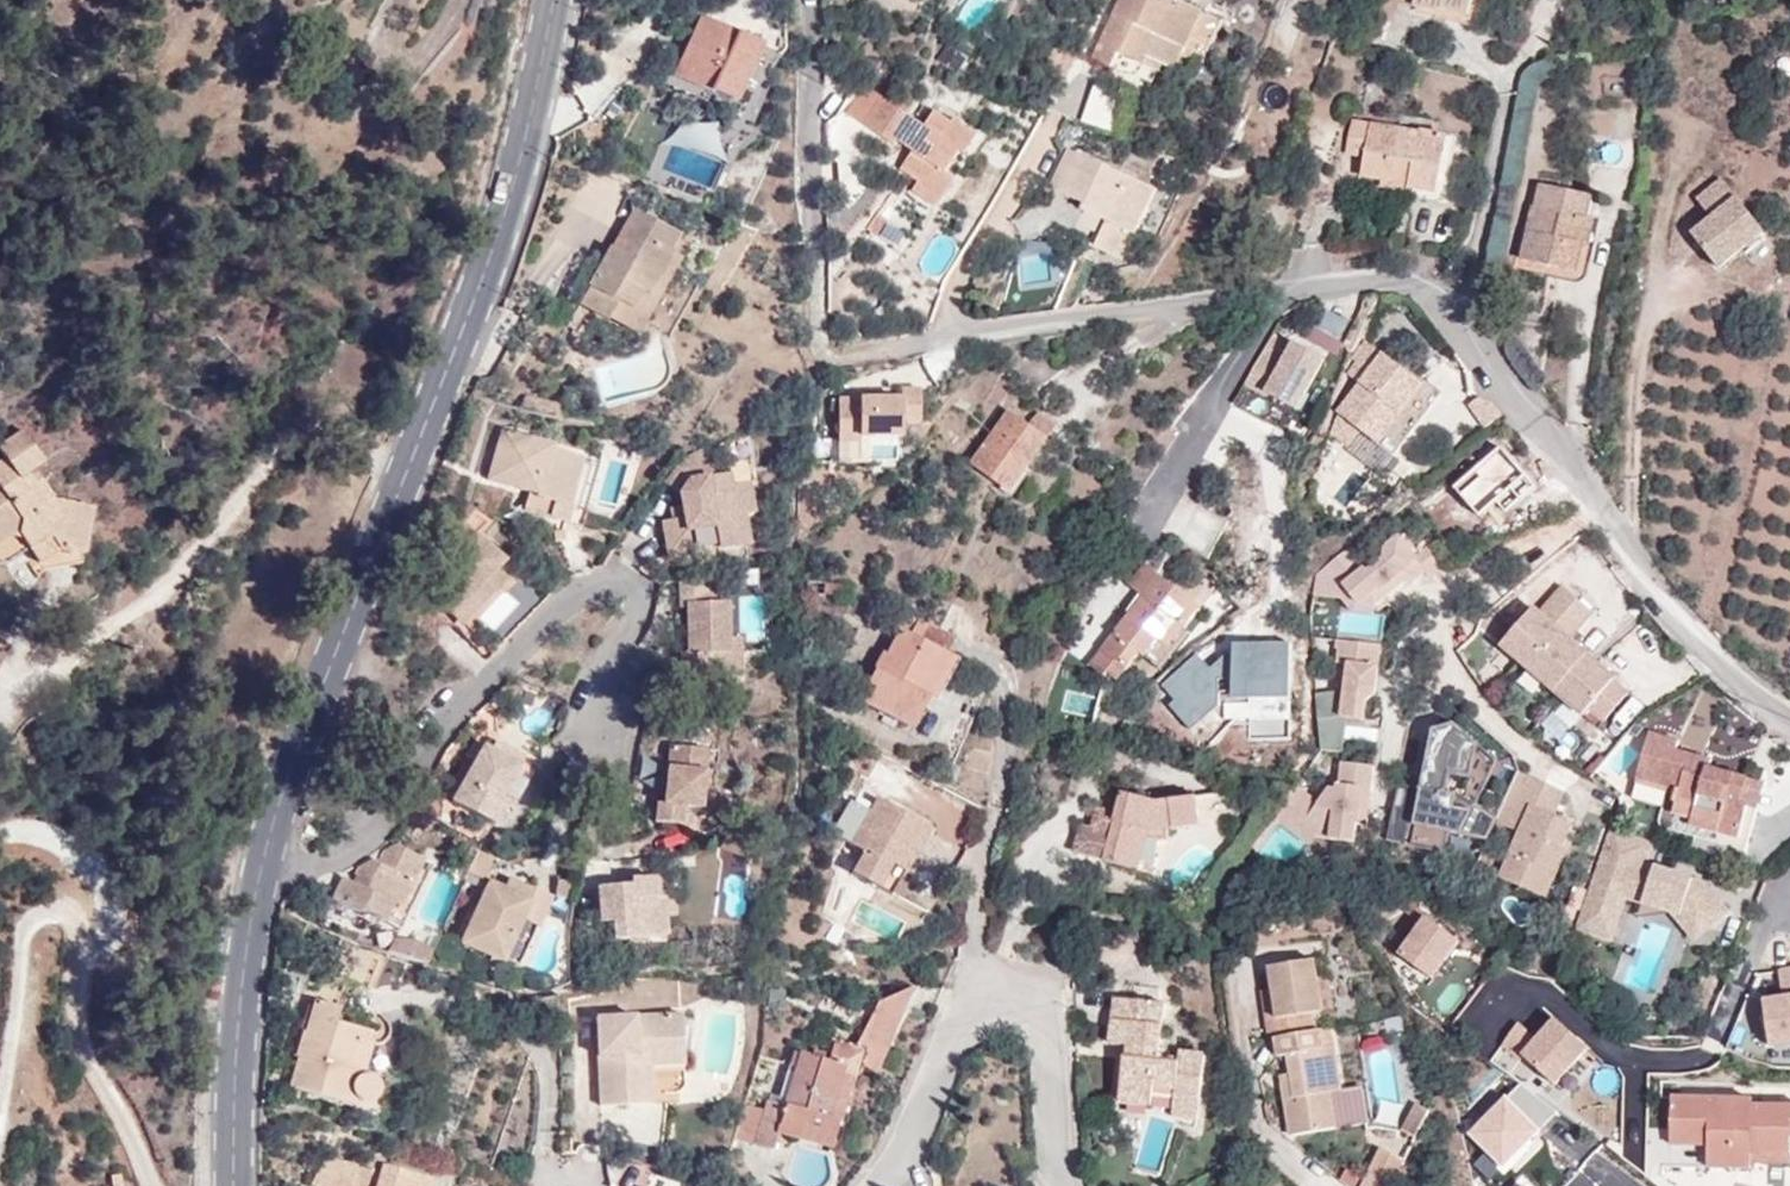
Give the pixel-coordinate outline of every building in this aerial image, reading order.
[(1093,59),(1111,68),(1119,52),(1145,64),(1158,36),(1186,48),(1202,11),(1177,0),(1120,0),(1093,59)] [(1471,13),(1443,5),(1444,3),(1433,0),(1416,0),(1415,6),(1445,14),(1468,25),(1470,17),(1471,13)] [(1444,3),(1443,5),(1471,13),(1474,0),(1433,0),(1444,3)] [(1468,25),(1473,23),(1478,19),(1483,0),(1474,0),(1471,13),(1470,17),(1468,25)] [(761,46),(700,18),(675,75),(735,103),(761,46)] [(1043,71),(1061,81),(1075,54),(1058,45),(1043,71)] [(966,62),(952,53),(944,63),(959,73),(966,62)] [(923,127),(868,90),(850,117),(895,148),(898,145),(913,155),(901,172),(918,184),(914,191),(937,207),(956,179),(946,172),(960,152),(965,155),(978,136),(955,120),(952,123),(934,111),(923,127)] [(1100,90),(1088,124),(1111,132),(1123,98),(1100,90)] [(1438,193),(1448,137),(1355,120),(1348,152),(1366,155),(1361,177),(1387,182),(1389,160),(1414,163),(1409,186),(1409,187),(1438,193)] [(1458,139),(1448,137),(1438,193),(1409,187),(1407,197),(1442,203),(1446,200),(1458,139)] [(1125,230),(1136,236),(1157,190),(1069,150),(1051,188),(1085,204),(1082,210),(1106,222),(1095,248),(1113,256),(1125,230)] [(1389,160),(1387,182),(1409,186),(1414,163),(1389,160)] [(1698,199),(1716,229),(1695,241),(1719,282),(1770,253),(1728,182),(1698,199)] [(1579,272),(1584,253),(1585,246),(1594,249),(1599,224),(1590,222),(1594,199),(1541,187),(1525,260),(1579,272)] [(622,255),(611,248),(579,306),(606,321),(616,302),(632,310),(640,293),(649,297),(674,254),(671,252),(679,237),(631,210),(616,239),(627,245),(622,255)] [(1106,222),(1082,210),(1070,236),(1095,248),(1106,222)] [(867,230),(878,236),(888,220),(878,213),(867,230)] [(1124,262),(1136,236),(1125,230),(1113,256),(1124,262)] [(616,239),(611,248),(622,255),(627,245),(616,239)] [(1593,256),(1584,253),(1579,272),(1525,260),(1522,270),(1580,282),(1587,278),(1593,256)] [(616,302),(606,321),(629,333),(649,297),(640,293),(632,310),(616,302)] [(1345,343),(1353,327),(1331,315),(1322,330),(1345,343)] [(1300,410),(1328,360),(1297,344),(1286,365),(1262,352),(1245,382),(1300,410)] [(1382,355),(1372,348),(1362,362),(1370,369),(1382,355)] [(1392,456),(1436,398),(1382,355),(1370,369),(1362,362),(1349,378),(1359,385),(1338,413),(1392,456)] [(898,386),(898,396),(887,395),(871,395),(836,394),(835,437),(857,438),(857,432),(898,433),(898,418),(916,419),(917,386),(898,386)] [(541,416),(545,402),(522,396),(518,410),(541,416)] [(541,416),(558,420),(561,407),(545,402),(541,416)] [(1024,475),(1047,440),(1028,427),(1008,413),(976,457),(990,467),(985,473),(1006,488),(1018,471),(1024,475)] [(1056,427),(1037,415),(1028,427),(1047,440),(1056,427)] [(567,515),(570,501),(581,453),(549,445),(549,441),(500,429),(489,475),(529,485),(539,488),(539,493),(548,495),(545,510),(567,515)] [(4,530),(11,531),(17,538),(25,551),(46,537),(55,551),(82,557),(96,511),(51,498),(44,503),(35,490),(42,484),(33,471),(42,463),(22,431),(0,446),(0,456),(3,460),(0,462),(0,532),(4,530)] [(691,479),(708,477),(706,447),(690,453),(677,457),(662,479),(680,494),(691,479)] [(588,499),(597,456),(581,453),(570,501),(587,505),(588,499)] [(751,455),(723,465),(724,476),(734,474),(735,487),(748,485),(755,484),(751,455)] [(976,457),(971,463),(985,473),(990,467),(976,457)] [(1006,488),(1012,493),(1024,475),(1018,471),(1006,488)] [(661,519),(666,555),(688,551),(685,530),(718,527),(720,547),(745,543),(740,517),(752,515),(748,485),(735,487),(734,474),(724,476),(708,477),(691,479),(680,494),(683,516),(661,519)] [(51,498),(42,484),(35,490),(44,503),(51,498)] [(529,485),(525,505),(545,510),(548,495),(539,493),(539,488),(529,485)] [(688,551),(720,547),(718,527),(685,530),(688,551)] [(7,536),(17,538),(11,531),(4,530),(0,532),(0,540),(7,536)] [(1365,572),(1349,547),(1327,564),(1357,604),(1374,606),(1404,583),(1412,584),(1425,575),(1428,580),(1445,567),(1442,560),(1432,540),(1432,538),(1414,553),(1400,534),(1383,547),(1382,558),(1365,572)] [(25,551),(35,565),(55,551),(46,537),(25,551)] [(1352,612),(1373,615),(1374,606),(1357,604),(1327,564),(1315,575),(1312,594),(1342,598),(1352,612)] [(1145,630),(1168,648),(1183,628),(1199,609),(1146,565),(1129,586),(1143,598),(1091,666),(1106,678),(1108,675),(1117,682),(1138,654),(1146,644),(1139,637),(1145,630)] [(805,592),(824,594),(825,582),(806,580),(805,592)] [(838,595),(842,583),(825,582),(824,594),(838,595)] [(1499,648),(1553,695),(1584,660),(1565,642),(1590,614),(1562,589),(1538,617),(1531,611),(1499,648)] [(465,625),(456,617),(435,601),(437,630),(467,626),(465,625)] [(725,603),(684,604),(684,634),(684,656),(676,656),(677,686),(725,684),(725,645),(725,603)] [(944,656),(954,637),(917,617),(907,636),(900,632),(886,657),(882,655),(858,701),(911,729),(948,658),(944,656)] [(1160,672),(1190,635),(1183,628),(1168,648),(1145,630),(1139,637),(1146,644),(1138,654),(1160,672)] [(676,656),(684,656),(684,634),(676,634),(676,656)] [(1339,693),(1315,695),(1316,719),(1338,718),(1345,719),(1361,721),(1364,701),(1372,695),(1378,646),(1333,640),(1332,649),(1335,649),(1333,665),(1343,666),(1339,693)] [(0,642),(0,672),(12,648),(0,642)] [(736,645),(725,645),(725,684),(736,684),(736,645)] [(1603,724),(1627,696),(1585,659),(1584,660),(1553,695),(1579,718),(1587,710),(1603,724)] [(1084,667),(1070,661),(1067,669),(1081,675),(1084,667)] [(1088,721),(1101,688),(1079,679),(1075,688),(1061,683),(1060,683),(1050,706),(1088,721)] [(1341,753),(1343,739),(1345,726),(1345,719),(1338,718),(1316,719),(1319,750),(1341,753)] [(1416,788),(1425,790),(1427,791),(1456,797),(1459,798),(1463,780),(1478,784),(1488,763),(1447,727),(1427,732),(1414,788),(1416,788)] [(1746,808),(1740,806),(1747,781),(1708,769),(1710,761),(1675,750),(1677,742),(1649,734),(1638,779),(1679,791),(1675,805),(1672,814),(1692,820),(1716,826),(1715,832),(1738,838),(1746,808)] [(452,802),(494,824),(503,805),(497,802),(515,766),(519,758),(490,743),(487,751),(482,748),(452,802)] [(696,808),(698,795),(708,753),(672,744),(656,816),(684,822),(688,806),(696,808)] [(712,783),(718,755),(708,753),(698,795),(712,783)] [(1336,790),(1328,789),(1316,804),(1298,828),(1312,838),(1351,843),(1354,824),(1359,790),(1369,792),(1372,768),(1340,763),(1336,790)] [(511,809),(529,774),(515,766),(497,802),(503,805),(511,809)] [(1562,824),(1542,815),(1553,791),(1508,771),(1486,819),(1485,821),(1508,831),(1488,876),(1529,895),(1562,824)] [(1675,805),(1679,791),(1638,779),(1634,793),(1675,805)] [(1463,780),(1459,798),(1469,800),(1478,784),(1463,780)] [(1744,851),(1764,786),(1747,781),(1740,806),(1746,808),(1738,838),(1715,832),(1716,826),(1692,820),(1688,836),(1744,851)] [(1416,788),(1414,788),(1392,783),(1390,794),(1423,801),(1425,790),(1416,788)] [(1276,823),(1306,846),(1312,838),(1298,828),(1316,804),(1293,785),(1246,847),(1253,852),(1276,823)] [(859,789),(841,820),(858,831),(876,799),(859,789)] [(1354,824),(1365,821),(1369,792),(1359,790),(1354,824)] [(1423,801),(1390,794),(1381,836),(1437,849),(1441,830),(1477,838),(1485,821),(1486,819),(1456,797),(1427,791),(1425,790),(1423,801)] [(1157,802),(1122,794),(1116,816),(1105,857),(1104,862),(1136,870),(1148,833),(1198,826),(1195,797),(1157,802)] [(863,853),(852,873),(877,887),(899,850),(912,858),(929,829),(876,799),(858,831),(850,846),(863,853)] [(1080,826),(1075,850),(1105,857),(1116,816),(1097,811),(1092,829),(1080,826)] [(1611,828),(1584,906),(1618,919),(1627,892),(1644,898),(1642,905),(1671,915),(1681,919),(1698,940),(1727,916),(1703,887),(1645,866),(1652,845),(1611,828)] [(877,887),(891,895),(912,858),(899,850),(877,887)] [(368,867),(361,864),(348,871),(342,889),(330,883),(322,902),(371,926),(382,905),(388,907),(406,866),(378,851),(374,854),(368,867)] [(483,879),(494,860),(480,853),(471,873),(483,879)] [(388,907),(382,905),(371,926),(390,936),(419,872),(406,866),(388,907)] [(520,885),(508,879),(501,892),(514,898),(520,885)] [(679,943),(680,929),(680,906),(676,906),(676,884),(650,884),(649,891),(609,890),(608,925),(619,925),(637,926),(637,942),(679,943)] [(535,928),(549,899),(520,885),(514,898),(501,892),(487,886),(461,941),(501,960),(522,920),(535,928)] [(567,901),(570,889),(558,885),(556,898),(567,901)] [(1671,915),(1642,905),(1637,919),(1671,915)] [(689,929),(690,906),(680,906),(680,929),(689,929)] [(1618,919),(1584,906),(1575,930),(1610,942),(1618,919)] [(781,930),(790,914),(781,910),(773,926),(781,930)] [(1400,954),(1433,979),(1460,942),(1427,917),(1400,954)] [(501,960),(517,967),(535,928),(522,920),(501,960)] [(619,925),(619,942),(637,942),(637,926),(619,925)] [(839,949),(847,933),(834,926),(834,929),(828,926),(821,936),(825,938),(823,941),(839,949)] [(396,937),(389,950),(426,963),(429,952),(416,941),(396,937)] [(1310,1014),(1322,1012),(1316,978),(1313,960),(1267,968),(1270,989),(1275,1020),(1265,1022),(1268,1040),(1272,1039),(1275,1057),(1285,1056),(1289,1074),(1293,1098),(1283,1101),(1289,1137),(1336,1128),(1330,1093),(1340,1092),(1333,1046),(1323,1048),(1320,1031),(1313,1032),(1310,1014)] [(1778,971),(1782,998),(1761,1001),(1768,1047),(1789,1044),(1789,969),(1778,971)] [(1332,1010),(1326,976),(1316,978),(1322,1012),(1332,1010)] [(860,1045),(870,1050),(864,1066),(879,1073),(913,986),(873,1002),(860,1045)] [(1270,989),(1260,990),(1265,1022),(1275,1020),(1270,989)] [(1150,1105),(1151,1095),(1173,1098),(1198,1101),(1203,1056),(1179,1053),(1177,1064),(1156,1061),(1163,1005),(1117,998),(1110,1043),(1125,1046),(1132,1046),(1130,1056),(1125,1056),(1123,1056),(1117,1100),(1150,1105)] [(369,1032),(333,1020),(336,1007),(315,1000),(288,1086),(351,1107),(354,1100),(363,1104),(373,1101),(378,1093),(377,1084),(370,1076),(360,1075),(370,1042),(367,1041),(369,1032)] [(603,1039),(604,1056),(593,1056),(595,1108),(634,1106),(632,1055),(678,1053),(676,1015),(592,1019),(592,1040),(603,1039)] [(1589,1049),(1557,1019),(1537,1040),(1518,1023),(1503,1045),(1520,1060),(1524,1056),(1555,1085),(1589,1049)] [(593,1056),(604,1056),(603,1039),(592,1040),(593,1056)] [(831,1051),(828,1063),(852,1070),(856,1058),(831,1051)] [(645,1067),(679,1065),(678,1053),(632,1055),(634,1106),(646,1105),(645,1067)] [(830,1149),(852,1070),(828,1063),(799,1054),(783,1106),(765,1101),(762,1112),(753,1145),(771,1151),(777,1134),(830,1149)] [(1289,1074),(1279,1076),(1283,1101),(1293,1098),(1289,1074)] [(1531,1088),(1469,1136),(1503,1180),(1549,1144),(1541,1134),(1557,1121),(1531,1088)] [(1365,1123),(1360,1089),(1340,1092),(1330,1093),(1336,1128),(1365,1123)] [(1669,1145),(1706,1146),(1716,1146),(1717,1141),(1727,1141),(1727,1149),(1732,1153),(1750,1153),(1789,1154),(1789,1107),(1751,1106),(1751,1099),(1669,1097),(1669,1145)] [(1171,1117),(1195,1120),(1198,1101),(1173,1098),(1171,1117)] [(740,1106),(729,1137),(753,1145),(762,1112),(740,1106)] [(1411,1139),(1424,1113),(1413,1107),(1399,1132),(1411,1139)] [(1706,1167),(1750,1169),(1750,1153),(1732,1153),(1727,1149),(1727,1141),(1717,1141),(1716,1146),(1706,1146),(1706,1167)] [(1361,1185),(1389,1185),(1401,1161),(1379,1150),(1361,1185)] [(311,1185),(348,1185),(353,1168),(324,1157),(311,1185)] [(427,1177),(382,1164),(376,1185),(425,1185),(427,1177)] [(348,1185),(366,1185),(370,1175),(353,1168),(348,1185)]
